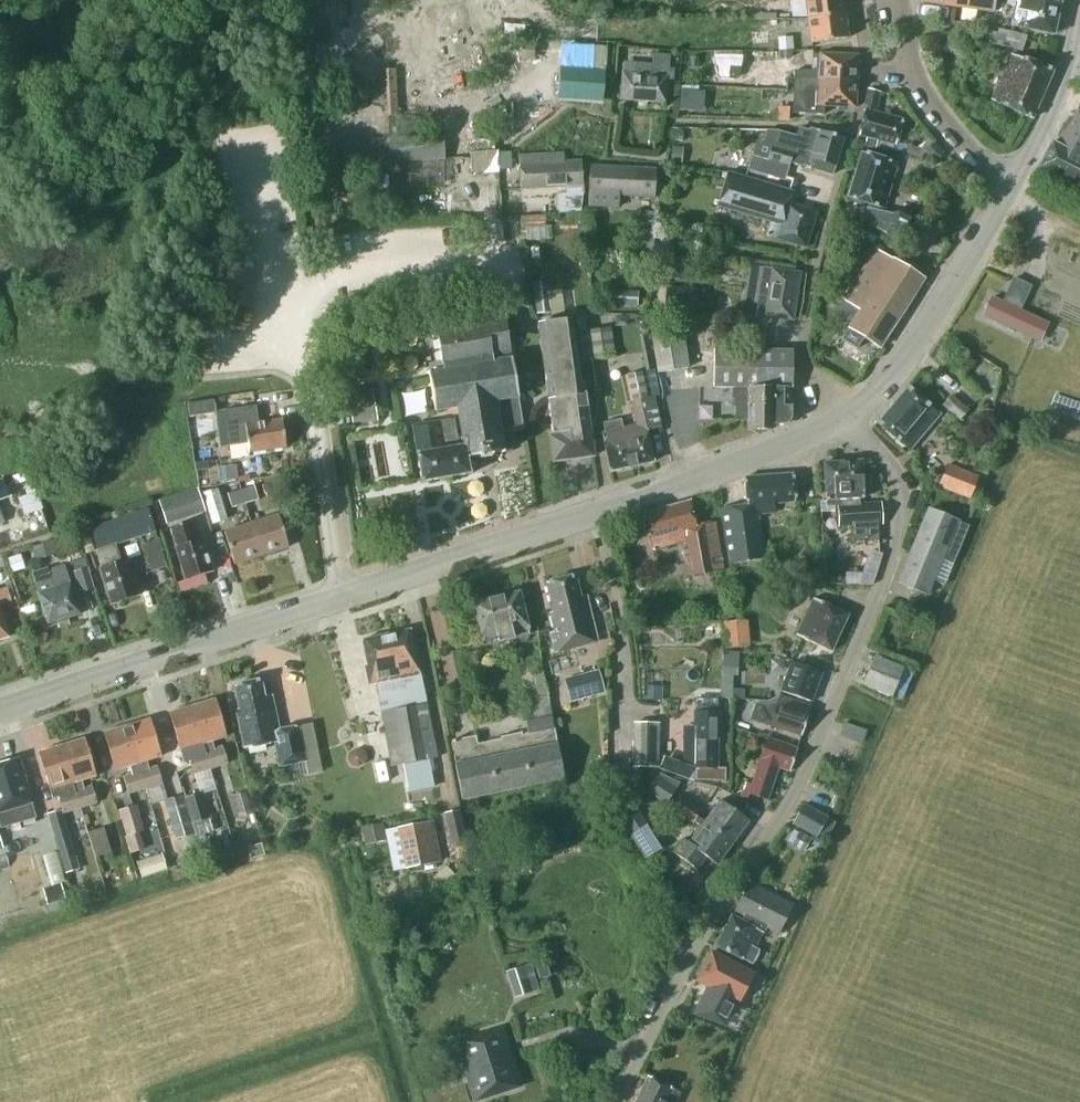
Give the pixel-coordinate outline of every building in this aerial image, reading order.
[(845,13),(843,0),(805,0),(808,18),(845,13)] [(921,1),(993,11),(994,8),(997,8),(998,0),(921,0),(921,1)] [(997,8),(1003,9),(1004,9),(1005,3),(1015,5),(1014,11),(1011,24),(1053,33),(1060,3),(1048,0),(998,0),(997,8)] [(848,37),(845,13),(808,18),(811,42),(848,37)] [(990,44),(1022,52),(1026,34),(998,28),(997,31),(993,30),(990,44)] [(794,48),(793,36),(779,37),(780,49),(794,48)] [(519,41),(517,60),(531,61),(533,43),(519,41)] [(666,102),(667,79),(674,79),(674,68),(669,67),(670,53),(653,52),(652,67),(623,65),(620,99),(666,102)] [(819,53),(818,78),(818,79),(857,81),(858,54),(819,53)] [(1032,117),(1053,69),(1011,53),(991,99),(1032,117)] [(603,98),(605,64),(560,61),(558,95),(603,98)] [(745,87),(779,87),(779,62),(745,61),(745,87)] [(386,115),(398,115),(395,68),(384,69),(386,115)] [(855,107),(857,81),(818,79),(818,78),(813,78),(812,104),(855,107)] [(875,145),(879,146),(894,150),(903,119),(875,112),(880,92),(869,88),(866,101),(859,134),(877,139),(875,145)] [(701,90),(681,90),(681,103),(700,104),(701,90)] [(1039,166),(1079,187),(1079,103),(1077,110),(1076,109),(1059,145),(1056,143),(1052,141),(1039,166)] [(778,109),(778,120),(789,120),(789,109),(778,109)] [(810,167),(832,174),(835,164),(835,165),(843,137),(810,127),(809,129),(800,126),(798,135),(777,129),(766,129),(762,144),(772,147),(769,157),(753,153),(748,169),(786,180),(791,162),(805,166),(805,164),(811,166),(810,167)] [(296,145),(312,142),(310,128),(294,130),(296,145)] [(445,159),(444,135),(391,137),(392,161),(445,159)] [(935,161),(944,151),(934,142),(925,151),(935,161)] [(917,155),(920,147),(906,143),(904,150),(917,155)] [(681,163),(682,147),(671,146),(670,162),(681,163)] [(862,151),(848,197),(869,203),(878,206),(884,208),(897,163),(900,163),(903,153),(894,151),(882,147),(879,157),(876,156),(862,151)] [(498,173),(497,151),(469,152),(470,174),(498,173)] [(564,153),(519,156),(521,188),(563,186),(565,186),(566,193),(560,193),(561,213),(581,212),(584,193),(581,160),(564,161),(564,153)] [(590,165),(588,193),(588,206),(619,208),(619,194),(655,196),(656,169),(590,165)] [(805,246),(816,211),(789,203),(792,192),(728,172),(717,206),(770,223),(766,235),(805,246)] [(865,205),(861,225),(904,235),(909,215),(865,205)] [(907,250),(918,256),(922,249),(911,243),(907,250)] [(880,347),(924,278),(876,248),(843,299),(860,310),(849,327),(880,347)] [(792,319),(800,272),(763,266),(755,318),(766,320),(767,315),(792,319)] [(992,297),(983,315),(1032,337),(1040,319),(1019,310),(1031,286),(1014,278),(1002,302),(992,297)] [(547,280),(532,281),(536,313),(550,312),(547,280)] [(697,288),(666,286),(664,310),(696,313),(697,288)] [(637,306),(638,291),(603,289),(602,304),(637,306)] [(436,324),(443,369),(511,357),(503,310),(484,314),(484,316),(436,324)] [(610,327),(603,328),(602,318),(576,322),(581,359),(593,358),(614,355),(610,327)] [(581,382),(572,319),(538,323),(552,433),(549,433),(553,461),(593,455),(584,382),(581,382)] [(658,372),(689,367),(681,324),(651,329),(658,372)] [(770,425),(770,424),(784,424),(786,423),(787,423),(788,422),(790,421),(791,419),(791,418),(792,417),(791,404),(791,403),(794,401),(794,392),(791,390),(791,388),(792,388),(793,350),(714,349),(713,386),(732,387),(732,405),(736,405),(735,419),(747,419),(747,429),(751,429),(758,433),(760,433),(767,430),(768,429),(769,428),(769,427),(770,427),(770,426),(770,425)] [(511,357),(443,369),(428,371),(435,411),(457,407),(463,441),(466,457),(479,455),(480,458),(486,457),(492,456),(492,453),(505,451),(501,432),(523,428),(511,357)] [(620,418),(602,422),(604,431),(602,431),(610,470),(654,461),(648,433),(647,429),(662,426),(655,396),(649,370),(625,375),(631,400),(636,424),(627,426),(623,427),(620,418)] [(907,447),(937,412),(909,387),(878,423),(907,447)] [(958,387),(942,406),(959,420),(975,401),(958,387)] [(377,421),(371,388),(346,392),(352,425),(377,421)] [(282,419),(258,422),(256,405),(225,409),(230,445),(248,443),(249,451),(286,446),(282,419)] [(469,474),(466,457),(463,441),(458,441),(454,418),(413,425),(422,482),(444,478),(469,474)] [(860,503),(860,498),(864,498),(863,495),(871,494),(869,476),(862,476),(861,460),(824,462),(826,500),(841,499),(841,504),(837,504),(838,525),(853,525),(854,540),(878,539),(877,523),(882,523),(881,502),(860,503)] [(979,476),(947,463),(938,486),(970,499),(979,476)] [(773,502),(795,500),(792,473),(744,477),(746,504),(721,508),(729,562),(765,557),(758,513),(775,511),(773,502)] [(31,496),(25,480),(6,486),(12,503),(31,496)] [(254,484),(240,488),(245,503),(258,499),(254,484)] [(198,487),(158,499),(165,523),(205,510),(198,487)] [(211,524),(227,519),(217,488),(201,493),(211,524)] [(231,507),(245,503),(240,488),(227,493),(231,507)] [(693,575),(723,570),(713,521),(695,525),(690,501),(642,514),(652,550),(687,540),(693,575)] [(115,543),(134,538),(155,530),(148,508),(90,528),(103,567),(100,568),(111,603),(139,594),(127,559),(121,561),(115,543)] [(968,524),(958,520),(928,508),(898,582),(927,594),(934,577),(945,581),(968,526),(968,524)] [(251,522),(261,555),(288,546),(278,514),(251,522)] [(185,579),(212,571),(207,555),(208,555),(203,538),(196,540),(190,520),(171,527),(177,546),(175,547),(185,579)] [(234,564),(261,555),(251,522),(224,531),(234,564)] [(57,553),(54,541),(30,547),(34,559),(57,553)] [(877,583),(878,555),(867,555),(866,573),(849,573),(849,583),(877,583)] [(48,624),(80,613),(70,582),(64,565),(48,570),(47,567),(32,572),(38,592),(37,593),(48,624)] [(73,571),(80,593),(94,589),(87,566),(73,571)] [(555,652),(596,642),(593,628),(585,595),(580,597),(575,575),(546,582),(554,611),(550,612),(555,631),(550,632),(555,652)] [(12,599),(7,586),(0,588),(0,603),(12,599)] [(483,644),(529,633),(527,622),(519,591),(472,602),(483,644)] [(831,650),(848,614),(813,598),(796,634),(831,650)] [(8,636),(0,611),(0,639),(8,636)] [(741,620),(724,622),(727,648),(744,646),(741,620)] [(402,678),(420,675),(410,628),(362,639),(367,663),(364,664),(368,684),(376,683),(381,712),(383,712),(393,764),(398,763),(402,762),(433,757),(437,756),(426,704),(407,708),(402,678)] [(737,653),(724,652),(722,673),(736,675),(737,653)] [(903,667),(874,655),(863,684),(891,696),(893,690),(904,694),(915,667),(905,662),(903,667)] [(811,701),(822,672),(791,661),(780,690),(811,701)] [(598,669),(564,679),(571,703),(605,693),(598,669)] [(529,734),(491,741),(499,791),(564,778),(557,743),(556,743),(553,729),(556,728),(544,671),(535,673),(541,704),(531,706),(534,720),(526,721),(529,734)] [(264,696),(261,679),(234,684),(239,709),(236,710),(244,748),(275,742),(280,765),(306,760),(298,725),(279,729),(271,695),(264,696)] [(661,699),(662,686),(644,686),(644,698),(661,699)] [(808,713),(811,706),(779,695),(769,701),(758,699),(751,718),(801,735),(809,713),(808,713)] [(192,705),(211,768),(228,763),(223,746),(212,749),(210,741),(226,736),(215,699),(192,705)] [(194,773),(211,768),(192,705),(169,712),(180,750),(184,762),(190,760),(194,773)] [(694,711),(694,726),(683,726),(682,768),(695,768),(695,779),(725,780),(725,767),(716,767),(717,712),(694,711)] [(127,725),(145,788),(162,782),(157,765),(147,769),(144,761),(161,756),(149,718),(127,725)] [(615,768),(641,771),(642,770),(659,770),(660,722),(633,722),(633,736),(618,736),(618,759),(633,760),(633,766),(614,763),(613,767),(615,768)] [(867,729),(845,722),(841,734),(863,742),(867,729)] [(128,793),(145,788),(127,725),(104,732),(115,769),(131,764),(134,773),(123,776),(128,793)] [(462,799),(499,791),(491,741),(476,744),(475,736),(455,740),(455,739),(451,740),(456,764),(455,764),(462,799)] [(84,738),(61,745),(80,807),(97,802),(92,785),(81,788),(79,780),(95,775),(84,738)] [(747,800),(749,793),(766,799),(773,778),(770,777),(774,765),(790,770),(797,748),(770,739),(763,760),(760,759),(756,772),(752,784),(744,781),(739,797),(747,800)] [(63,812),(80,807),(61,745),(38,752),(52,798),(58,797),(63,812)] [(364,750),(358,749),(348,753),(347,760),(351,766),(358,767),(365,763),(367,757),(364,750)] [(11,824),(13,832),(22,829),(20,822),(36,817),(31,802),(32,802),(19,758),(0,763),(0,826),(1,828),(11,824)] [(665,804),(680,782),(658,773),(646,791),(665,804)] [(252,813),(246,791),(232,795),(238,817),(252,813)] [(193,835),(212,829),(210,819),(202,793),(183,798),(193,834),(193,835)] [(193,834),(183,798),(182,795),(169,799),(165,800),(168,811),(176,838),(193,834)] [(703,821),(733,842),(749,819),(719,798),(703,821)] [(663,848),(633,801),(616,812),(645,859),(663,848)] [(717,864),(733,842),(676,801),(671,808),(700,827),(688,843),(682,839),(673,853),(698,870),(706,856),(717,864)] [(144,838),(134,804),(119,809),(129,842),(144,838)] [(816,836),(827,817),(826,817),(806,805),(803,804),(793,823),(816,836)] [(460,809),(442,812),(450,849),(468,845),(460,809)] [(393,870),(439,861),(432,821),(385,830),(393,870)] [(386,839),(382,823),(362,828),(365,843),(386,839)] [(95,857),(110,852),(102,827),(87,832),(95,857)] [(75,856),(66,828),(52,832),(61,861),(75,856)] [(811,837),(799,831),(792,844),(804,850),(811,837)] [(166,870),(162,857),(135,866),(139,878),(166,870)] [(65,900),(60,883),(42,888),(47,905),(65,900)] [(716,945),(753,964),(761,949),(755,946),(762,932),(763,933),(767,926),(780,933),(794,905),(749,883),(735,910),(743,914),(741,920),(731,915),(716,945)] [(754,972),(712,950),(696,979),(708,985),(694,1013),(724,1024),(737,1000),(738,1001),(754,972)] [(538,990),(529,964),(504,972),(513,998),(538,990)] [(485,1093),(516,1083),(500,1031),(468,1041),(468,1042),(459,1045),(467,1071),(472,1069),(480,1095),(485,1093)] [(680,1091),(648,1076),(635,1101),(675,1101),(680,1091)]
